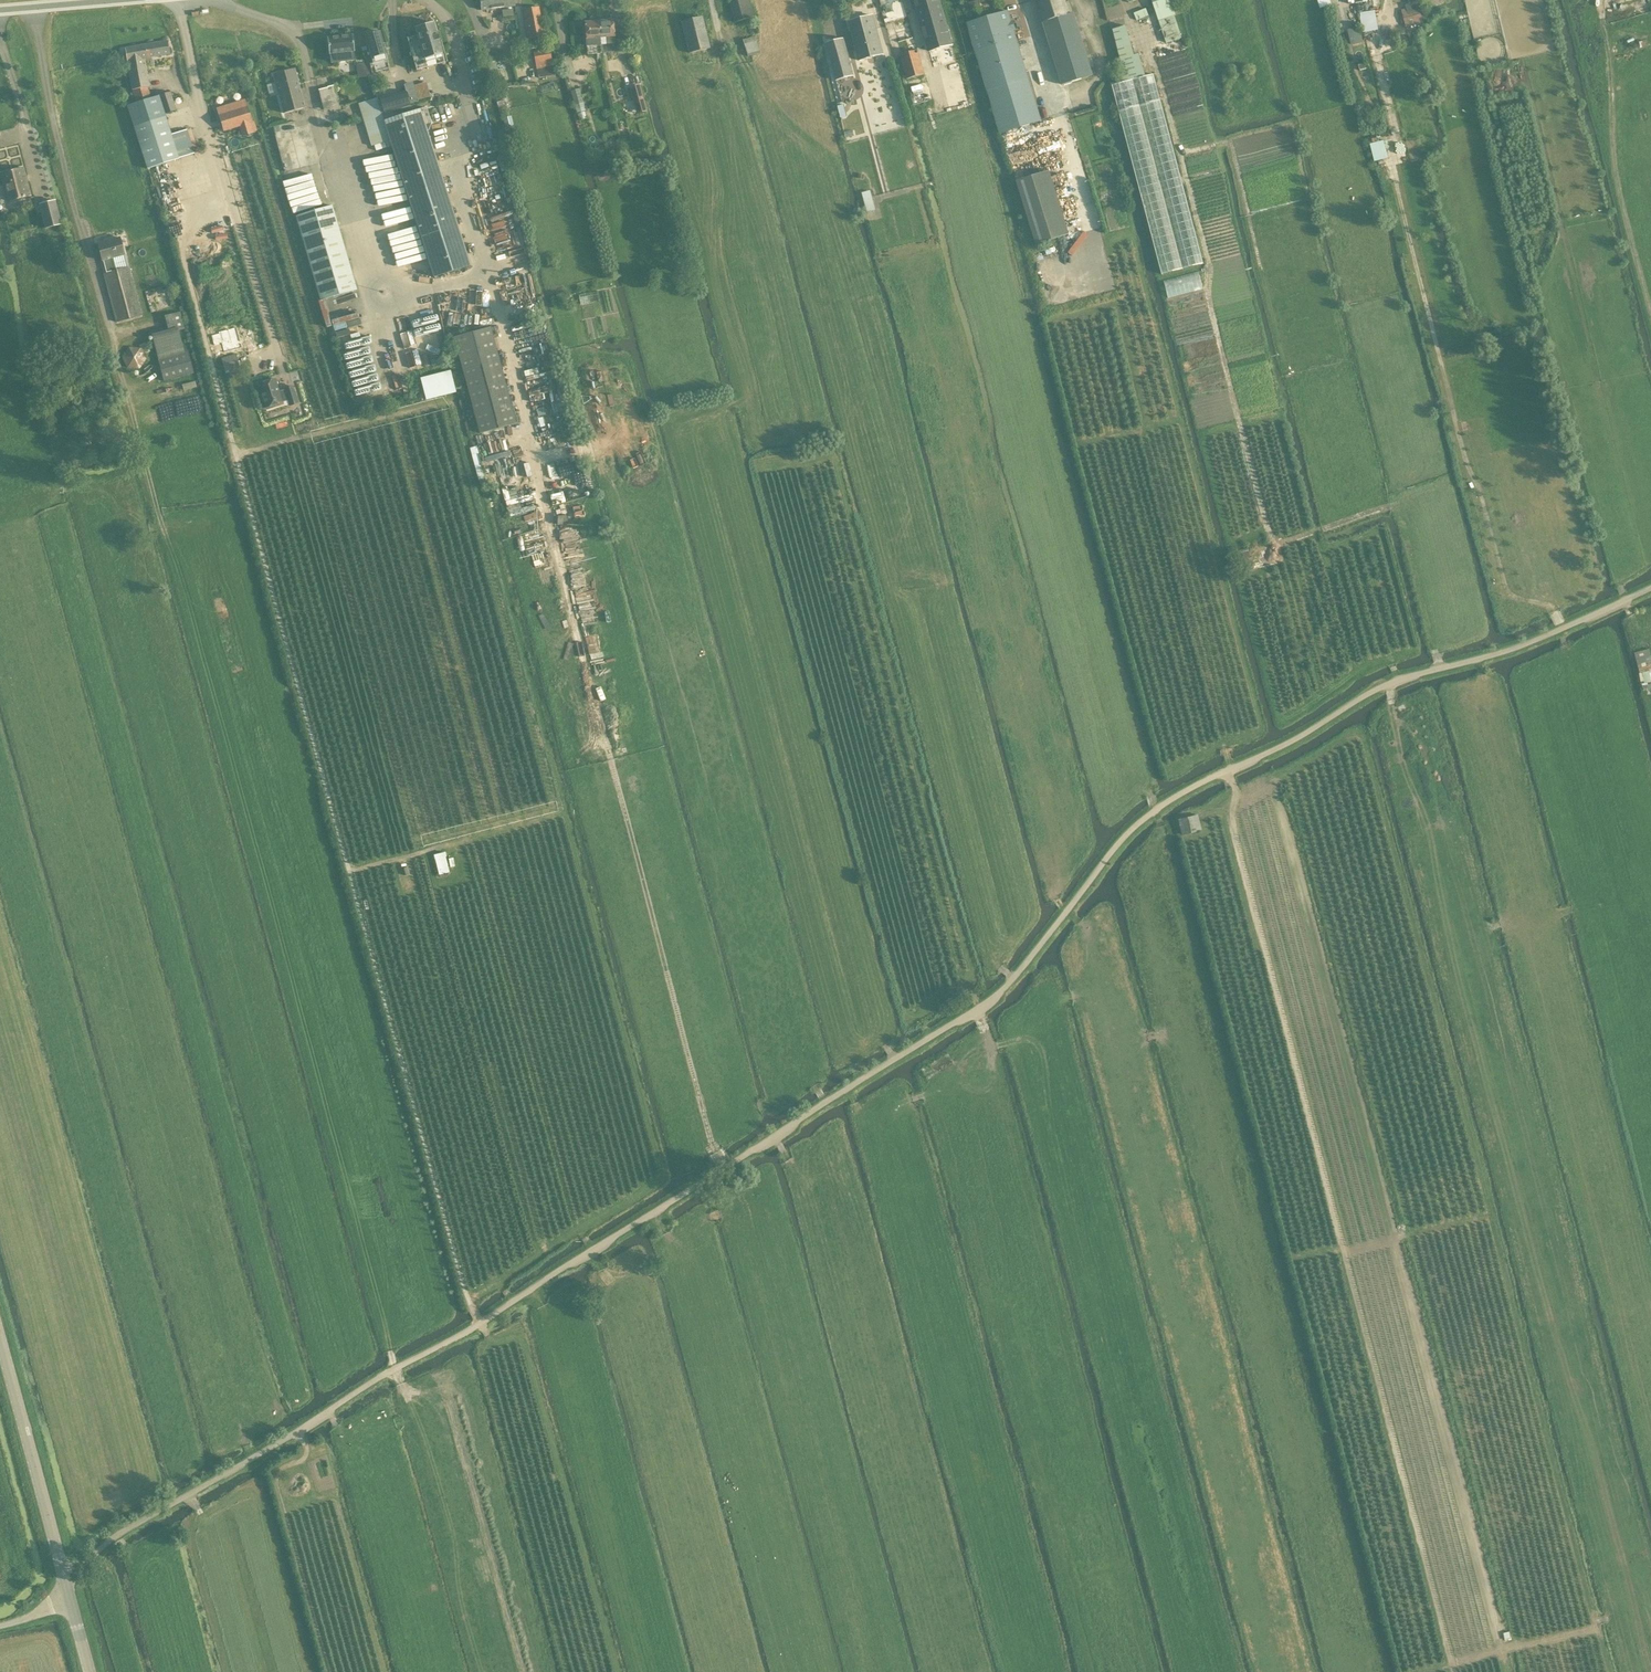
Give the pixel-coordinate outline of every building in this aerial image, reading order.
[(515,6),(514,0),(480,0),(481,10),(515,6)] [(753,17),(748,0),(729,0),(730,1),(728,1),(734,22),(753,17)] [(951,45),(939,0),(915,0),(929,51),(951,45)] [(979,0),(969,3),(971,11),(981,8),(979,0)] [(1069,14),(1064,0),(1036,0),(1043,21),(1069,14)] [(1174,13),(1171,3),(1170,0),(1152,0),(1154,8),(1158,18),(1174,13)] [(1402,10),(1406,27),(1423,23),(1422,18),(1418,6),(1417,2),(1417,0),(1408,0),(1409,4),(1405,5),(1406,9),(1402,10)] [(528,40),(544,37),(539,7),(523,10),(528,40)] [(910,26),(906,9),(891,13),(891,15),(883,17),(887,32),(910,26)] [(1137,21),(1149,16),(1146,9),(1134,13),(1137,21)] [(1009,11),(967,23),(975,50),(978,50),(978,51),(987,84),(1002,133),(1042,122),(1020,49),(1016,38),(1009,11)] [(1069,14),(1043,21),(1062,85),(1092,76),(1073,13),(1069,14)] [(859,61),(883,54),(873,16),(849,22),(859,61)] [(689,54),(709,49),(702,17),(681,22),(689,54)] [(604,21),(598,22),(600,39),(604,38),(605,45),(613,44),(613,38),(614,38),(612,21),(604,21)] [(408,38),(407,38),(416,70),(447,62),(439,32),(436,33),(433,22),(415,27),(417,36),(408,38)] [(593,22),(584,23),(586,40),(587,46),(600,45),(600,39),(598,22),(593,22)] [(1125,82),(1125,83),(1146,77),(1139,54),(1135,55),(1133,50),(1126,26),(1112,30),(1120,59),(1119,60),(1119,61),(1116,62),(1121,82),(1125,82)] [(367,34),(366,34),(366,35),(367,35),(365,36),(373,63),(370,64),(372,74),(376,73),(376,72),(389,68),(379,32),(378,32),(378,31),(377,31),(374,31),(373,31),(372,31),(370,32),(369,32),(367,34)] [(353,35),(327,38),(329,54),(330,54),(331,63),(354,60),(353,52),(354,52),(353,35)] [(747,57),(760,53),(755,36),(742,40),(747,57)] [(844,39),(826,43),(836,81),(854,76),(844,39)] [(146,45),(148,58),(170,54),(168,41),(146,45)] [(149,87),(144,58),(148,58),(146,45),(125,48),(132,90),(136,101),(150,96),(147,88),(149,87)] [(550,50),(533,53),(536,69),(552,66),(550,50)] [(903,58),(901,58),(907,79),(924,74),(918,53),(903,58)] [(284,113),(304,108),(294,69),(274,75),(284,113)] [(1125,83),(1112,87),(1162,275),(1204,264),(1153,75),(1146,77),(1125,83)] [(641,85),(632,88),(640,111),(649,108),(641,85)] [(493,90),(496,101),(507,98),(504,87),(493,90)] [(321,103),(331,101),(328,88),(318,90),(321,103)] [(579,89),(570,91),(576,113),(578,112),(584,111),(585,110),(579,89)] [(176,111),(170,92),(159,95),(159,96),(165,115),(176,111)] [(406,92),(381,99),(385,114),(410,106),(406,92)] [(147,169),(179,159),(178,159),(171,135),(165,115),(159,96),(127,106),(147,169)] [(375,98),(358,104),(359,104),(372,146),(388,141),(375,98)] [(248,106),(220,114),(225,129),(241,124),(244,134),(253,132),(250,122),(252,121),(248,106)] [(426,108),(384,121),(404,184),(440,173),(425,126),(431,123),(426,108)] [(511,116),(503,119),(507,133),(515,131),(511,116)] [(1376,118),(1368,120),(1370,127),(1378,125),(1376,118)] [(172,134),(171,135),(178,159),(194,154),(186,130),(172,134)] [(8,201),(30,196),(23,168),(1,173),(8,201)] [(440,173),(404,184),(424,248),(433,276),(470,265),(461,236),(440,173)] [(1016,181),(1036,244),(1062,236),(1042,173),(1016,181)] [(45,228),(61,224),(55,201),(39,205),(45,228)] [(330,206),(296,216),(320,300),(354,290),(330,206)] [(120,238),(97,243),(103,261),(104,261),(107,273),(116,271),(113,258),(124,256),(120,238)] [(107,273),(104,274),(116,322),(142,316),(130,268),(116,271),(107,273)] [(480,434),(516,424),(490,328),(454,337),(480,434)] [(226,352),(240,349),(236,331),(221,335),(222,339),(214,341),(217,351),(225,349),(226,352)] [(184,352),(158,359),(164,382),(194,374),(187,351),(184,352)] [(265,407),(282,402),(282,401),(288,400),(290,405),(298,403),(293,386),(284,389),(284,390),(279,391),(275,379),(258,384),(261,394),(260,395),(262,403),(263,402),(265,407)] [(1236,551),(1242,573),(1253,570),(1248,548),(1236,551)] [(1202,831),(1198,814),(1179,819),(1183,836),(1202,831)]
